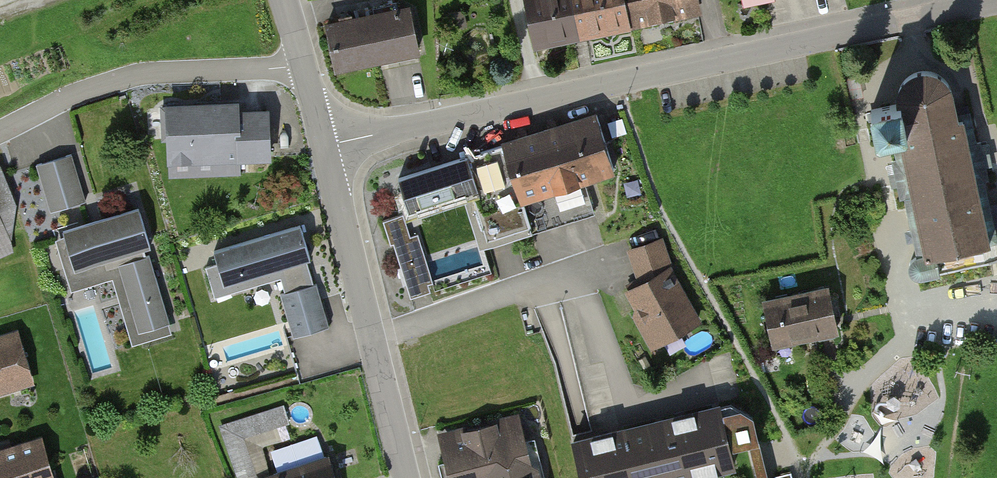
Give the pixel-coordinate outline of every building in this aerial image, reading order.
[(527,51),(576,41),(568,0),(518,0),(527,51)] [(628,30),(622,0),(568,0),(576,41),(628,30)] [(663,23),(658,0),(622,0),(628,30),(663,23)] [(698,16),(695,0),(658,0),(663,23),(698,16)] [(369,16),(379,64),(420,56),(411,8),(369,16)] [(327,25),(337,73),(379,64),(369,16),(327,25)] [(996,260),(996,240),(996,238),(996,210),(991,211),(984,178),(988,177),(980,142),(976,143),(969,112),(956,115),(952,92),(949,85),(947,82),(945,79),(941,76),(938,74),(933,72),(928,71),(923,71),(919,72),(915,73),(911,75),(908,77),(904,80),(902,84),(900,88),(898,93),(898,97),(898,104),(871,110),(877,139),(892,136),(897,160),(893,161),(901,196),(905,195),(918,254),(915,255),(913,257),(912,259),(910,262),(909,266),(910,270),(913,273),(916,276),(919,277),(923,276),(996,260)] [(235,107),(156,108),(157,166),(267,165),(267,117),(235,117),(235,107)] [(613,169),(595,115),(504,145),(532,232),(594,212),(583,179),(613,169)] [(504,145),(399,178),(411,221),(468,202),(481,248),(532,232),(504,145)] [(48,210),(93,196),(79,152),(34,165),(48,210)] [(125,351),(175,337),(138,211),(52,236),(69,295),(105,284),(125,351)] [(403,213),(383,220),(408,297),(431,290),(420,257),(425,256),(418,233),(411,236),(403,213)] [(0,214),(0,257),(14,252),(0,214)] [(297,231),(200,259),(210,294),(308,266),(297,231)] [(620,288),(647,347),(700,323),(660,235),(623,252),(636,280),(620,288)] [(293,335),(326,324),(313,282),(279,292),(293,335)] [(765,301),(773,338),(791,334),(792,339),(838,329),(828,287),(765,301)] [(31,389),(15,332),(0,336),(0,398),(31,389)] [(243,436),(288,421),(284,407),(223,427),(240,477),(257,477),(243,436)] [(733,465),(721,414),(626,437),(624,429),(573,442),(582,477),(682,477),(733,465)] [(453,477),(542,477),(540,472),(531,474),(529,470),(542,467),(536,442),(523,445),(517,424),(444,443),(453,477)] [(329,456),(324,458),(318,438),(270,454),(277,473),(263,477),(336,477),(329,456)] [(0,452),(0,477),(51,477),(40,440),(0,452)]
